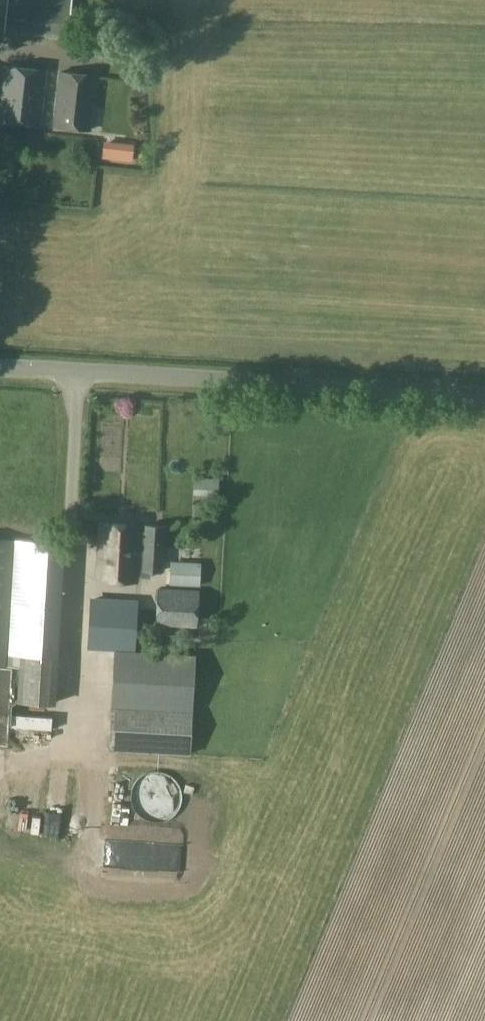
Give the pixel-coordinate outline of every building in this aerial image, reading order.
[(35,34),(66,37),(70,0),(39,0),(35,34)] [(47,70),(5,65),(0,107),(0,119),(41,124),(47,70)] [(93,74),(57,71),(51,124),(87,128),(93,74)] [(105,140),(103,156),(128,159),(130,142),(105,140)] [(217,495),(218,479),(193,478),(192,493),(217,495)] [(100,522),(97,579),(139,581),(139,577),(151,578),(152,571),(161,572),(164,526),(146,525),(145,532),(139,532),(140,525),(100,522)] [(57,655),(65,542),(15,540),(0,540),(0,652),(57,655)] [(168,583),(197,585),(199,566),(169,565),(168,583)] [(157,625),(197,627),(199,591),(159,589),(157,625)] [(83,598),(84,619),(131,618),(130,597),(83,598)] [(114,650),(111,707),(193,711),(196,655),(114,650)] [(193,711),(111,707),(108,749),(190,754),(193,711)]
